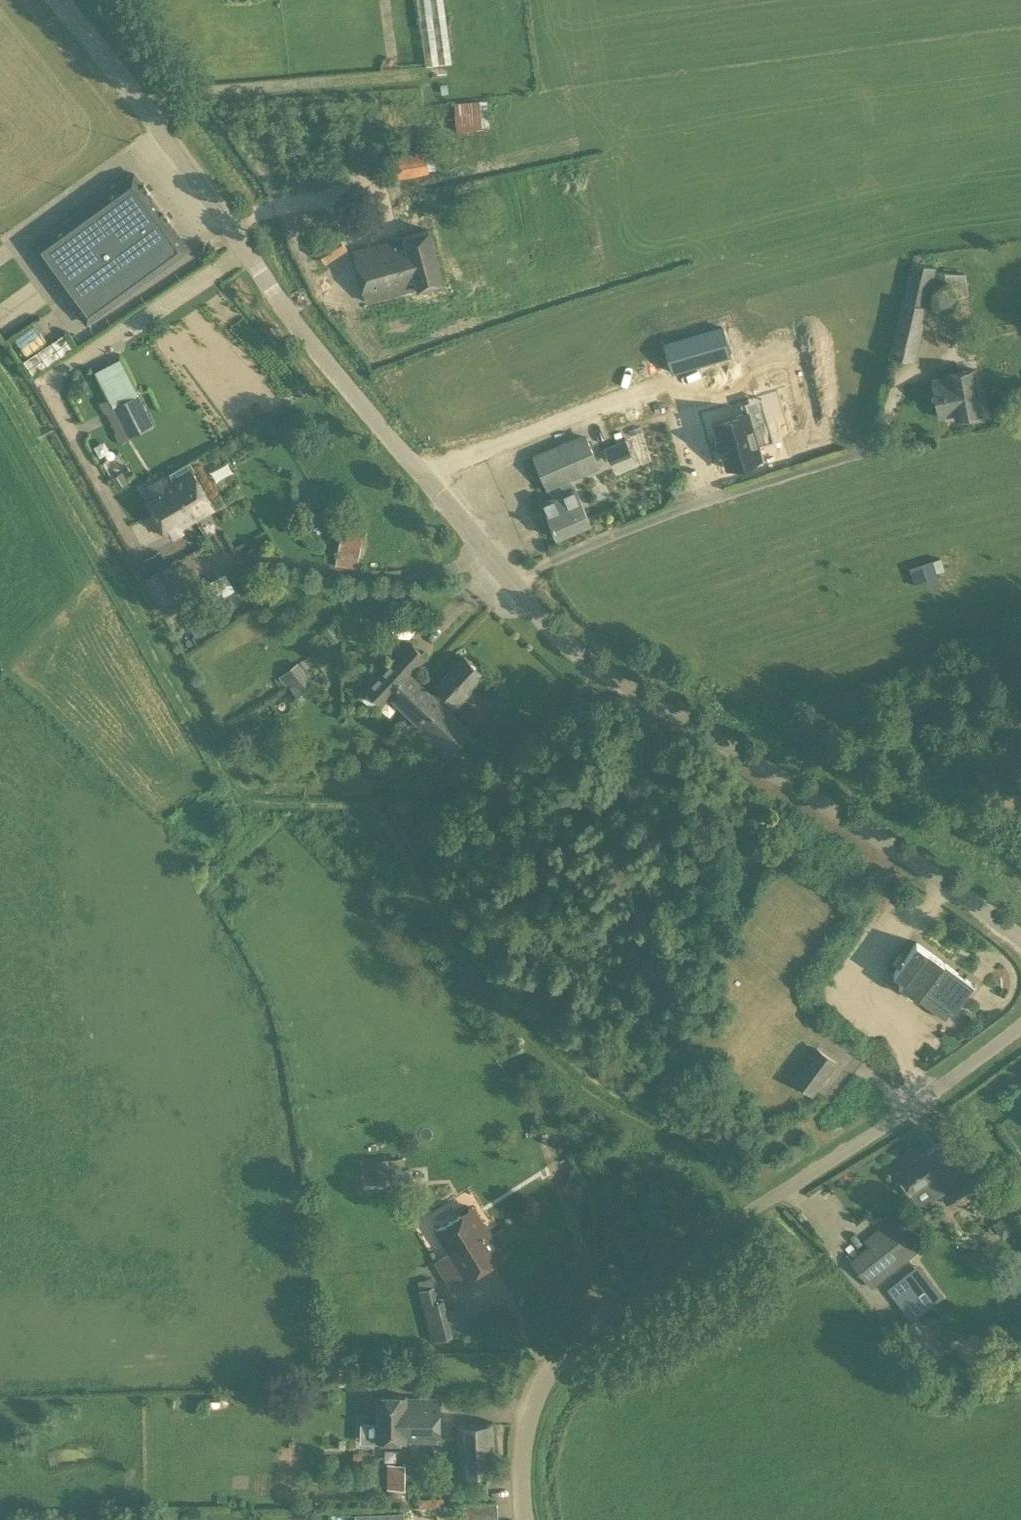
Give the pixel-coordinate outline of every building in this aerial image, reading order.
[(426,65),(451,61),(443,0),(417,0),(426,65)] [(480,99),(454,100),(455,128),(481,127),(480,99)] [(424,147),(392,153),(397,178),(429,172),(428,170),(440,168),(439,164),(437,164),(434,148),(424,150),(424,147)] [(148,188),(146,189),(133,172),(31,246),(45,263),(87,321),(188,247),(170,222),(173,221),(164,208),(163,209),(148,188)] [(353,250),(367,299),(417,286),(418,287),(443,280),(429,227),(404,234),(404,236),(353,250)] [(314,244),(325,261),(347,247),(336,230),(314,244)] [(912,261),(889,354),(913,360),(929,294),(930,294),(930,299),(931,303),(934,308),(938,310),(942,312),(947,311),(952,309),(955,306),(957,302),(958,297),(968,295),(964,272),(935,270),(935,267),(912,261)] [(672,374),(731,357),(722,327),(663,344),(672,374)] [(948,376),(933,379),(939,415),(955,412),(955,417),(981,412),(973,367),(947,372),(948,376)] [(154,425),(138,393),(113,406),(109,398),(101,402),(120,441),(154,425)] [(744,403),(709,413),(726,469),(760,458),(753,435),(769,431),(763,412),(748,416),(744,403)] [(553,496),(542,501),(551,523),(549,524),(551,528),(553,527),(557,536),(590,522),(575,486),(569,489),(565,480),(599,465),(586,435),(570,442),(569,438),(531,454),(546,488),(549,487),(553,496)] [(626,439),(604,443),(607,460),(630,456),(626,439)] [(168,472),(194,517),(214,506),(188,461),(180,465),(168,472)] [(122,471),(110,478),(116,488),(128,481),(122,471)] [(152,491),(144,495),(166,533),(169,531),(172,537),(182,531),(179,526),(194,517),(168,472),(155,479),(156,481),(148,485),(152,491)] [(342,532),(337,557),(358,561),(363,536),(342,532)] [(159,550),(144,558),(147,564),(141,567),(145,575),(166,563),(159,550)] [(939,578),(933,560),(918,566),(925,583),(939,578)] [(935,564),(939,571),(945,567),(941,560),(935,564)] [(194,599),(172,561),(142,577),(164,616),(194,599)] [(186,620),(195,635),(207,629),(198,613),(186,620)] [(408,672),(425,654),(410,640),(365,686),(381,701),(388,693),(405,710),(403,711),(448,754),(470,731),(447,709),(430,692),(408,672)] [(465,689),(481,672),(463,655),(437,683),(438,684),(430,692),(447,709),(455,700),(458,703),(468,692),(465,689)] [(306,671),(293,680),(300,691),(314,682),(306,671)] [(898,983),(944,1017),(951,1008),(954,1010),(974,984),(915,940),(892,971),(902,978),(898,983)] [(817,1047),(793,1079),(811,1092),(835,1061),(817,1047)] [(983,1175),(952,1132),(895,1172),(912,1197),(933,1182),(946,1201),(983,1175)] [(375,1158),(375,1161),(377,1185),(403,1183),(401,1159),(400,1156),(375,1158)] [(573,1205),(590,1197),(578,1170),(561,1177),(573,1205)] [(1006,1206),(1012,1202),(1001,1186),(995,1190),(1006,1206)] [(427,1193),(412,1194),(413,1208),(428,1207),(427,1193)] [(461,1212),(435,1228),(450,1251),(487,1228),(472,1205),(468,1207),(466,1204),(459,1209),(461,1212)] [(1015,1210),(993,1225),(1002,1238),(1020,1224),(1020,1219),(1015,1210)] [(872,1288),(921,1249),(895,1216),(864,1240),(868,1245),(850,1260),(872,1288)] [(496,1227),(504,1241),(515,1234),(507,1221),(496,1227)] [(450,1286),(502,1254),(487,1228),(450,1251),(450,1252),(434,1261),(450,1286)] [(909,1317),(943,1296),(921,1262),(887,1283),(909,1317)] [(435,1338),(456,1332),(446,1296),(436,1298),(431,1277),(419,1280),(435,1338)] [(900,1330),(923,1364),(939,1353),(916,1319),(900,1330)] [(376,1438),(409,1438),(409,1440),(437,1441),(439,1397),(406,1396),(406,1393),(377,1393),(376,1438)] [(457,1423),(459,1473),(495,1471),(493,1421),(457,1423)] [(406,1489),(406,1464),(388,1463),(387,1488),(406,1489)] [(496,1500),(463,1501),(464,1519),(497,1519),(496,1500)]
